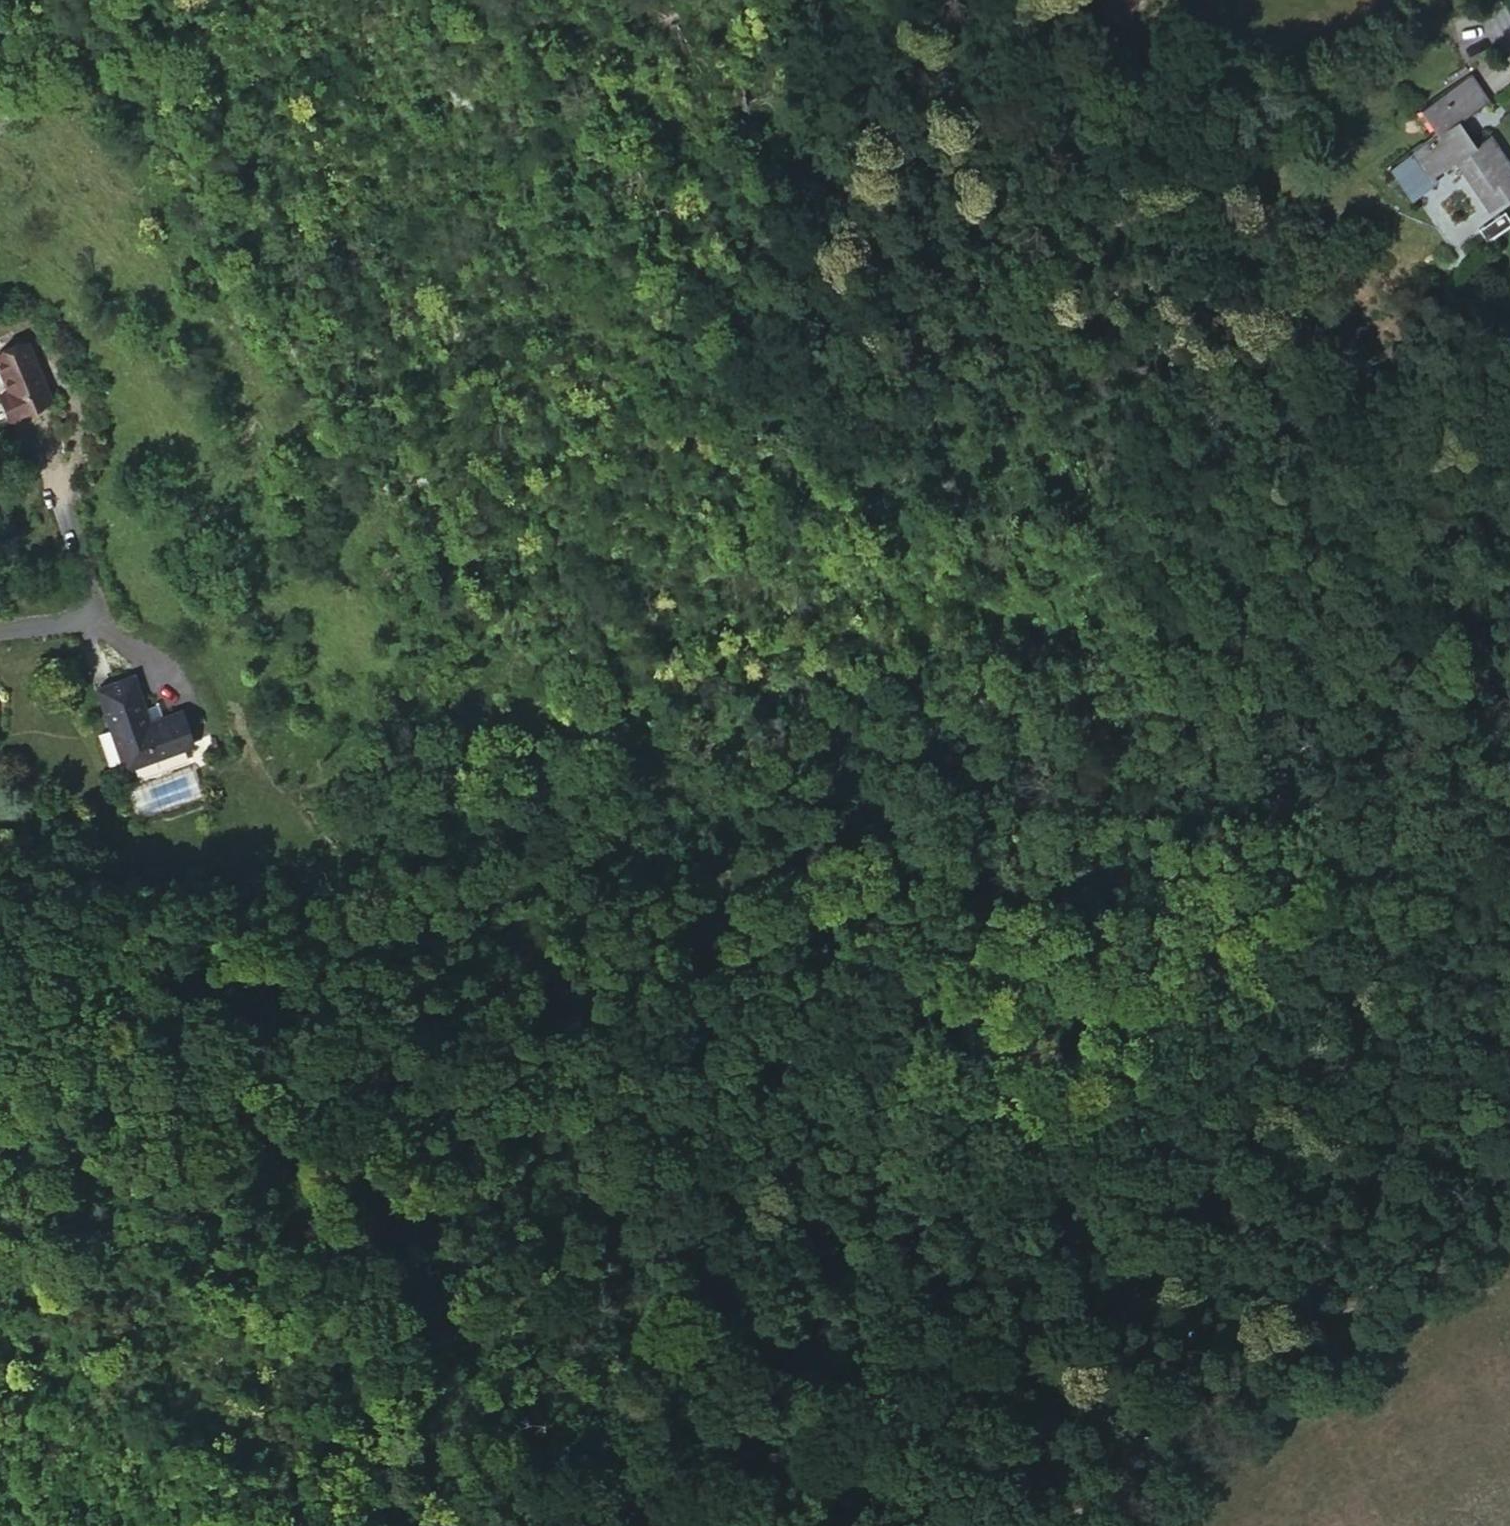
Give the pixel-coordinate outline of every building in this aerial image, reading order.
[(1123,12),(1131,0),(1106,0),(1123,12)] [(1424,103),(1479,91),(1467,74),(1424,103)] [(1479,100),(1452,107),(1418,115),(1437,142),(1411,161),(1430,187),(1455,169),(1487,215),(1509,198),(1509,173),(1488,143),(1475,152),(1458,127),(1485,107),(1479,100)] [(14,423),(56,411),(36,341),(0,351),(0,373),(14,423)] [(113,725),(135,807),(203,790),(194,755),(161,763),(149,715),(113,725)]
